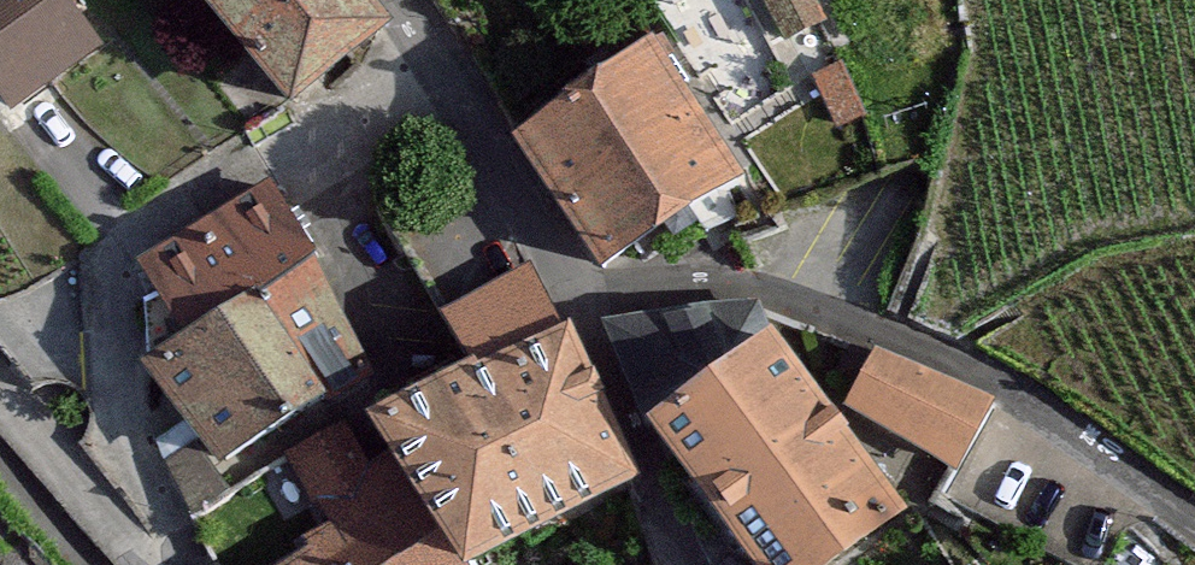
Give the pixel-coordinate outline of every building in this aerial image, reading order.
[(70,0),(0,0),(0,82),(24,114),(108,51),(70,0)] [(308,101),(394,32),(368,0),(227,0),(308,101)] [(810,0),(763,0),(783,42),(822,24),(810,0)] [(752,192),(658,62),(530,153),(623,283),(752,192)] [(858,114),(847,68),(820,75),(831,121),(858,114)] [(325,268),(283,201),(167,273),(209,341),(168,367),(216,445),(301,392),(252,312),(325,268)] [(525,284),(443,314),(466,369),(363,423),(380,459),(345,485),(322,442),(290,460),(335,542),(302,564),(451,564),(449,560),(611,474),(525,284)] [(751,310),(602,323),(645,417),(755,564),(817,564),(883,514),(758,338),(751,310)] [(975,396),(875,356),(854,405),(948,460),(975,396)]
